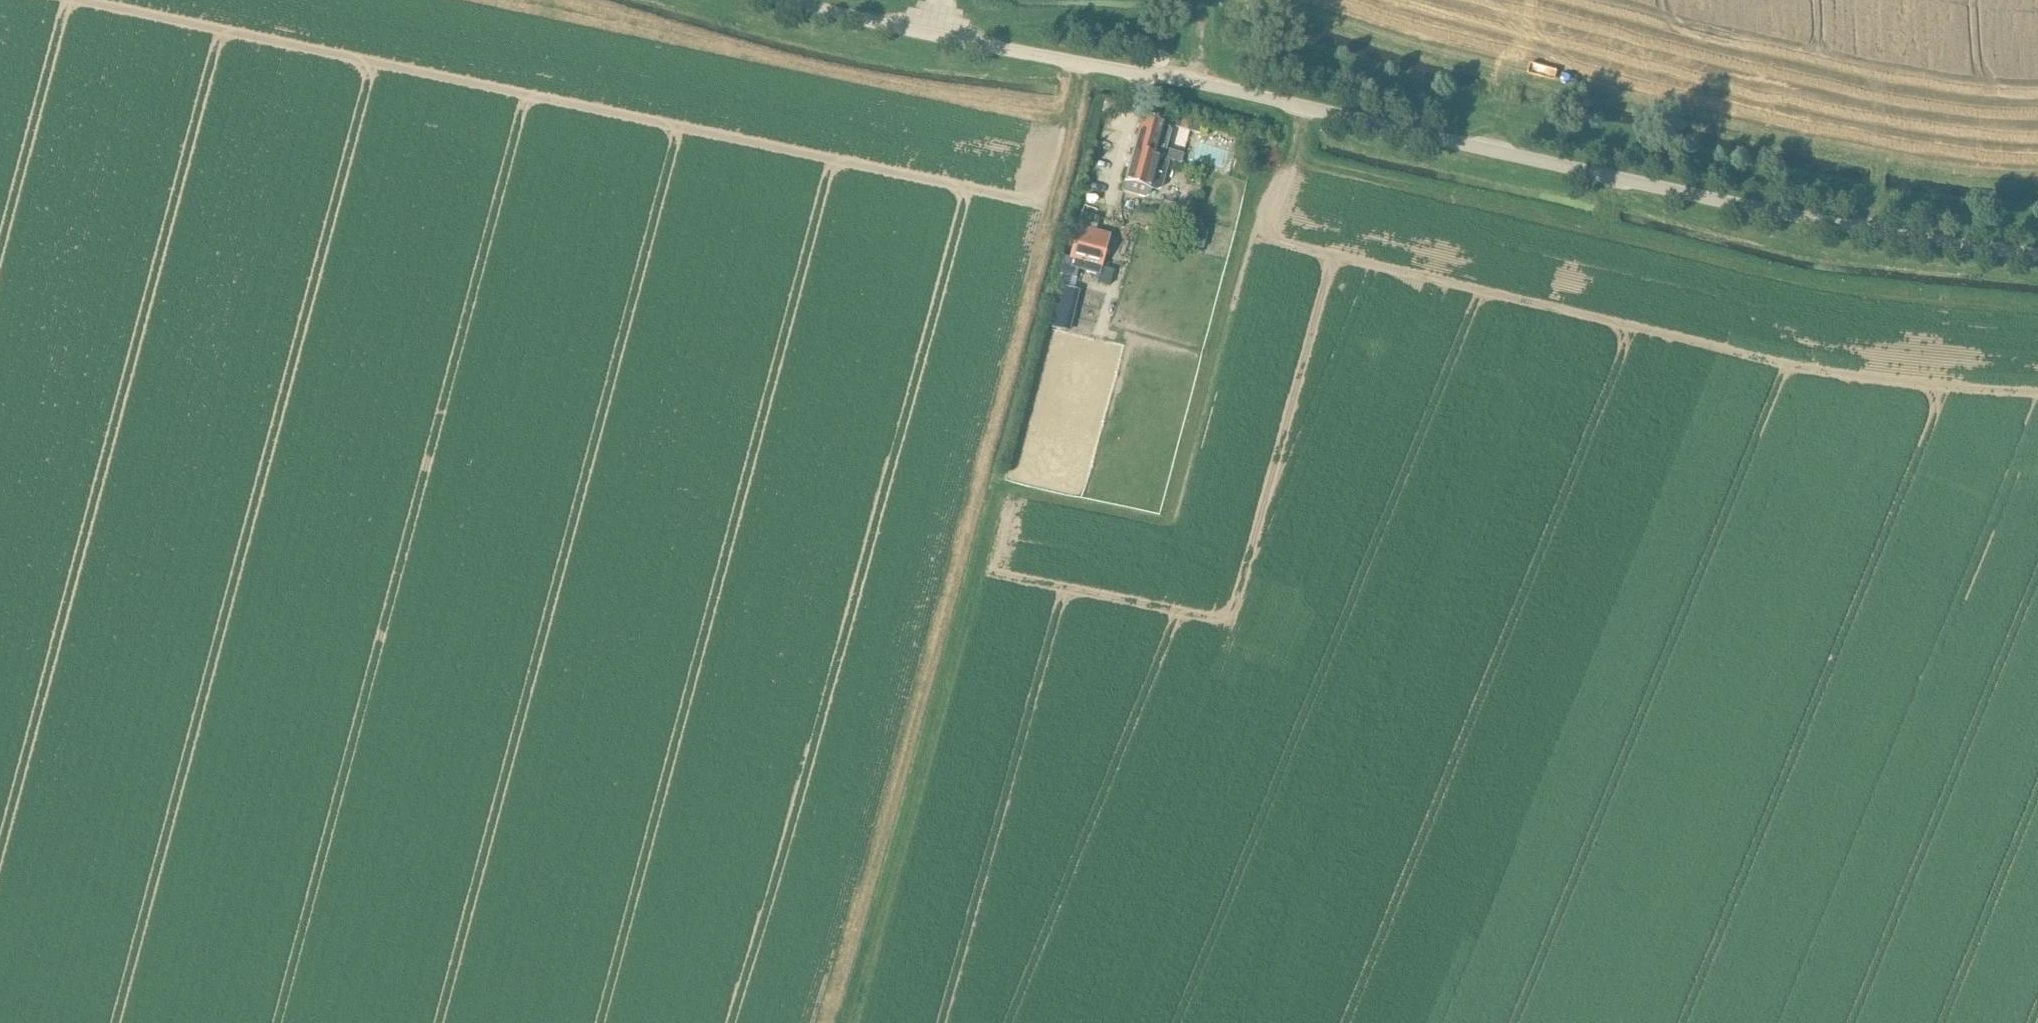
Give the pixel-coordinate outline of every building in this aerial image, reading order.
[(1178,116),(1175,128),(1186,131),(1199,135),(1202,123),(1189,119),(1178,116)] [(1150,190),(1160,158),(1154,156),(1163,125),(1143,119),(1124,182),(1150,190)] [(1167,150),(1164,162),(1168,164),(1179,167),(1183,155),(1167,150)] [(1181,209),(1178,224),(1190,226),(1194,212),(1181,209)] [(1082,214),(1080,221),(1096,226),(1098,218),(1082,214)] [(1100,277),(1102,267),(1110,237),(1078,228),(1069,258),(1073,259),(1070,268),(1070,270),(1078,272),(1100,277)] [(1060,265),(1058,274),(1076,280),(1078,272),(1070,270),(1070,268),(1060,265)] [(1061,287),(1051,329),(1069,333),(1079,291),(1073,290),(1061,287)]
